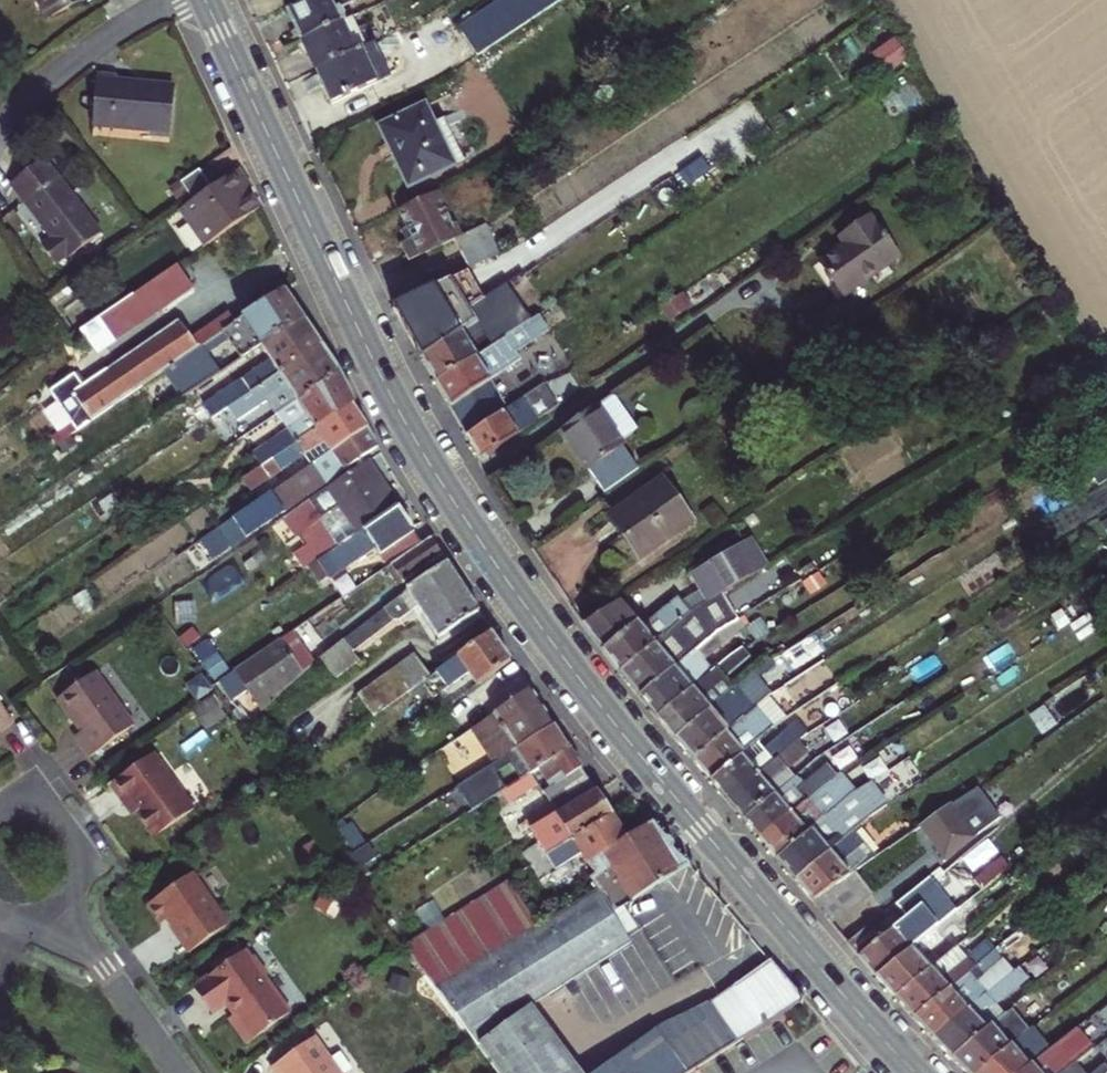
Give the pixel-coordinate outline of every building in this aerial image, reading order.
[(48,19),(86,0),(38,0),(48,19)] [(348,8),(366,0),(344,0),(348,8)] [(467,68),(564,0),(507,0),(449,41),(467,68)] [(286,38),(293,54),(332,35),(337,32),(332,19),(321,24),(313,7),(279,22),(286,38)] [(299,66),(306,83),(346,63),(332,35),(293,54),(299,66)] [(346,63),(306,83),(315,101),(321,114),(378,89),(363,56),(346,63)] [(117,86),(99,85),(95,135),(151,140),(151,146),(171,148),(175,98),(127,94),(116,93),(117,86)] [(416,118),(373,139),(390,175),(401,198),(444,178),(416,118)] [(101,230),(43,156),(9,182),(32,211),(52,237),(42,246),(55,263),(65,256),(66,257),(101,230)] [(696,159),(674,175),(682,188),(705,172),(696,159)] [(200,166),(181,180),(191,195),(194,192),(196,195),(213,184),(200,166)] [(213,184),(196,195),(181,206),(206,240),(252,208),(246,199),(240,190),(244,188),(231,171),(213,184)] [(450,248),(430,202),(389,220),(398,239),(389,242),(391,245),(393,251),(384,255),(393,273),(446,250),(450,248)] [(906,252),(876,210),(855,225),(860,233),(851,239),(816,263),(841,297),(906,252)] [(860,233),(855,225),(845,231),(848,236),(851,239),(860,233)] [(454,267),(459,279),(466,276),(486,266),(474,237),(450,248),(446,250),(454,267)] [(93,319),(107,338),(110,343),(188,287),(172,264),(93,319)] [(404,335),(420,364),(510,302),(503,290),(494,296),(461,319),(453,323),(444,307),(474,292),(466,276),(459,279),(391,312),(404,335)] [(245,326),(255,340),(296,311),(287,299),(277,285),(230,319),(226,322),(229,327),(225,330),(229,338),(245,326)] [(524,327),(510,302),(420,364),(429,378),(434,388),(524,327)] [(186,334),(194,345),(226,322),(230,319),(222,309),(186,334)] [(262,368),(267,374),(316,337),(305,323),(296,311),(255,340),(266,355),(251,367),(255,373),(262,368)] [(78,386),(69,373),(44,391),(68,427),(61,432),(65,438),(158,370),(194,345),(186,334),(174,319),(78,386)] [(89,350),(107,338),(93,319),(76,331),(89,350)] [(443,404),(448,412),(486,386),(509,370),(505,364),(542,338),(531,322),(524,327),(434,388),(443,404)] [(316,337),(267,374),(226,404),(236,418),(264,397),(274,410),(275,409),(337,364),(326,351),(316,337)] [(337,364),(275,409),(284,422),(260,440),(271,455),(349,398),(354,394),(346,380),(338,364),(337,364)] [(486,386),(448,412),(457,427),(464,438),(504,411),(486,386)] [(539,387),(464,438),(472,452),(479,464),(555,410),(539,387)] [(271,455),(260,462),(268,473),(320,437),(328,449),(365,423),(357,411),(349,398),(271,455)] [(609,401),(559,436),(586,476),(587,475),(591,480),(602,495),(635,472),(621,451),(622,451),(619,447),(634,436),(609,401)] [(369,431),(365,423),(328,449),(286,479),(294,489),(336,459),(342,466),(375,443),(369,431)] [(65,438),(61,432),(49,441),(53,447),(65,438)] [(363,456),(344,470),(375,514),(392,502),(394,501),(379,480),(363,456)] [(631,565),(683,528),(655,486),(603,523),(620,548),(631,565)] [(375,514),(364,523),(390,561),(405,551),(418,542),(405,523),(392,502),(375,514)] [(688,578),(705,606),(763,568),(746,542),(740,546),(733,533),(695,557),(702,569),(688,578)] [(405,551),(390,561),(404,584),(444,561),(447,560),(438,547),(436,543),(430,534),(418,542),(405,551)] [(341,539),(318,555),(330,571),(346,559),(338,548),(345,543),(341,539)] [(407,587),(438,632),(476,608),(461,586),(444,561),(404,584),(407,587)] [(596,650),(619,672),(654,644),(679,623),(659,595),(626,616),(617,605),(576,631),(596,650)] [(436,673),(445,689),(469,672),(477,685),(478,684),(511,661),(499,645),(492,635),(436,673)] [(688,639),(681,644),(692,655),(698,650),(688,639)] [(275,642),(237,668),(258,698),(295,672),(275,642)] [(631,687),(639,697),(675,668),(692,655),(681,644),(665,657),(654,644),(619,672),(631,687)] [(384,686),(420,662),(415,655),(359,693),(374,716),(394,701),(384,686)] [(693,690),(658,719),(667,730),(675,740),(711,710),(746,680),(751,677),(734,658),(726,662),(711,675),(706,679),(693,690)] [(430,677),(420,662),(384,686),(394,701),(400,698),(430,677)] [(650,709),(658,719),(693,690),(675,668),(639,697),(650,709)] [(701,673),(706,679),(711,675),(706,669),(701,673)] [(96,672),(57,699),(70,718),(77,719),(82,726),(85,730),(75,738),(90,759),(135,727),(96,672)] [(430,677),(400,698),(411,713),(445,689),(436,673),(430,677)] [(547,714),(539,701),(486,735),(501,759),(516,749),(555,725),(547,714)] [(742,705),(737,709),(741,714),(746,710),(742,705)] [(685,752),(692,761),(728,731),(711,710),(675,740),(685,752)] [(555,725),(516,749),(523,760),(531,772),(540,767),(570,748),(564,737),(556,724),(555,725)] [(701,772),(710,783),(742,756),(747,752),(739,743),(742,741),(738,735),(742,732),(737,725),(728,731),(692,761),(701,772)] [(742,756),(710,783),(720,794),(726,802),(797,744),(789,735),(750,766),(742,756)] [(797,744),(726,802),(735,812),(742,820),(774,793),(767,785),(804,753),(797,744)] [(570,748),(540,767),(549,782),(563,773),(565,778),(582,767),(575,756),(570,748)] [(495,762),(502,773),(523,760),(516,749),(501,759),(495,762)] [(153,754),(110,784),(124,804),(127,801),(134,811),(153,838),(193,810),(153,754)] [(495,762),(478,773),(459,785),(466,795),(502,773),(495,762)] [(751,831),(757,838),(820,785),(813,777),(782,803),(774,793),(742,820),(751,831)] [(768,851),(776,861),(808,833),(797,820),(828,795),(820,785),(757,838),(768,851)] [(516,809),(546,856),(556,850),(572,840),(610,817),(602,803),(596,793),(558,815),(546,797),(543,792),(516,809)] [(859,808),(851,798),(826,817),(826,819),(834,828),(859,808)] [(949,806),(972,837),(982,828),(960,798),(949,806)] [(949,806),(918,828),(931,846),(942,861),(972,837),(949,806)] [(610,817),(572,840),(586,863),(599,856),(624,838),(616,826),(610,817)] [(787,873),(793,880),(826,853),(838,843),(829,833),(834,828),(826,819),(808,833),(776,861),(787,873)] [(651,820),(624,838),(599,856),(613,878),(670,842),(665,836),(651,820)] [(613,878),(625,899),(686,861),(675,849),(670,842),(613,878)] [(556,850),(546,856),(560,880),(571,873),(556,850)] [(805,896),(811,904),(847,878),(826,853),(793,880),(805,896)] [(613,878),(599,856),(586,863),(593,873),(600,886),(613,878)] [(146,904),(161,924),(167,919),(170,923),(173,927),(171,929),(189,952),(234,919),(196,868),(146,904)] [(866,894),(851,875),(847,878),(811,904),(821,917),(827,925),(866,894)] [(528,913),(507,878),(401,943),(403,946),(407,951),(437,990),(460,1021),(474,1040),(478,1045),(499,1072),(565,1072),(522,1008),(626,944),(606,910),(593,891),(577,899),(575,896),(532,920),(528,913)] [(625,899),(613,878),(600,886),(593,891),(606,910),(625,899)] [(571,889),(575,896),(577,899),(593,891),(587,881),(571,889)] [(879,942),(868,930),(846,947),(861,964),(875,980),(911,949),(924,939),(907,919),(879,942)] [(936,929),(931,923),(924,929),(929,935),(936,929)] [(924,939),(911,949),(922,962),(946,942),(936,929),(929,935),(924,939)] [(886,993),(892,999),(929,968),(953,949),(946,942),(922,962),(911,949),(875,980),(886,993)] [(903,1012),(913,1022),(995,953),(986,943),(939,981),(929,968),(892,999),(903,1012)] [(245,950),(193,987),(212,1014),(226,1003),(230,1009),(234,1015),(229,1019),(247,1045),(290,1014),(265,978),(267,976),(254,957),(252,959),(245,950)] [(995,953),(913,1022),(923,1033),(929,1040),(965,1010),(956,1000),(979,980),(981,983),(1003,964),(995,953)] [(742,1039),(804,999),(768,958),(705,999),(705,1000),(643,1031),(579,1072),(689,1072),(742,1039)] [(942,1054),(949,1061),(985,1031),(976,1020),(1023,981),(1014,970),(965,1010),(929,1040),(942,1054)] [(1006,1049),(997,1037),(1012,1025),(1004,1015),(985,1031),(949,1061),(962,1072),(978,1072),(1006,1049)] [(314,1037),(270,1068),(274,1072),(340,1072),(314,1037)] [(1042,1057),(1033,1047),(1019,1059),(1009,1047),(1006,1049),(978,1072),(1022,1072),(1042,1057)] [(1022,1072),(1042,1072),(1053,1063),(1045,1054),(1042,1057),(1022,1072)]
